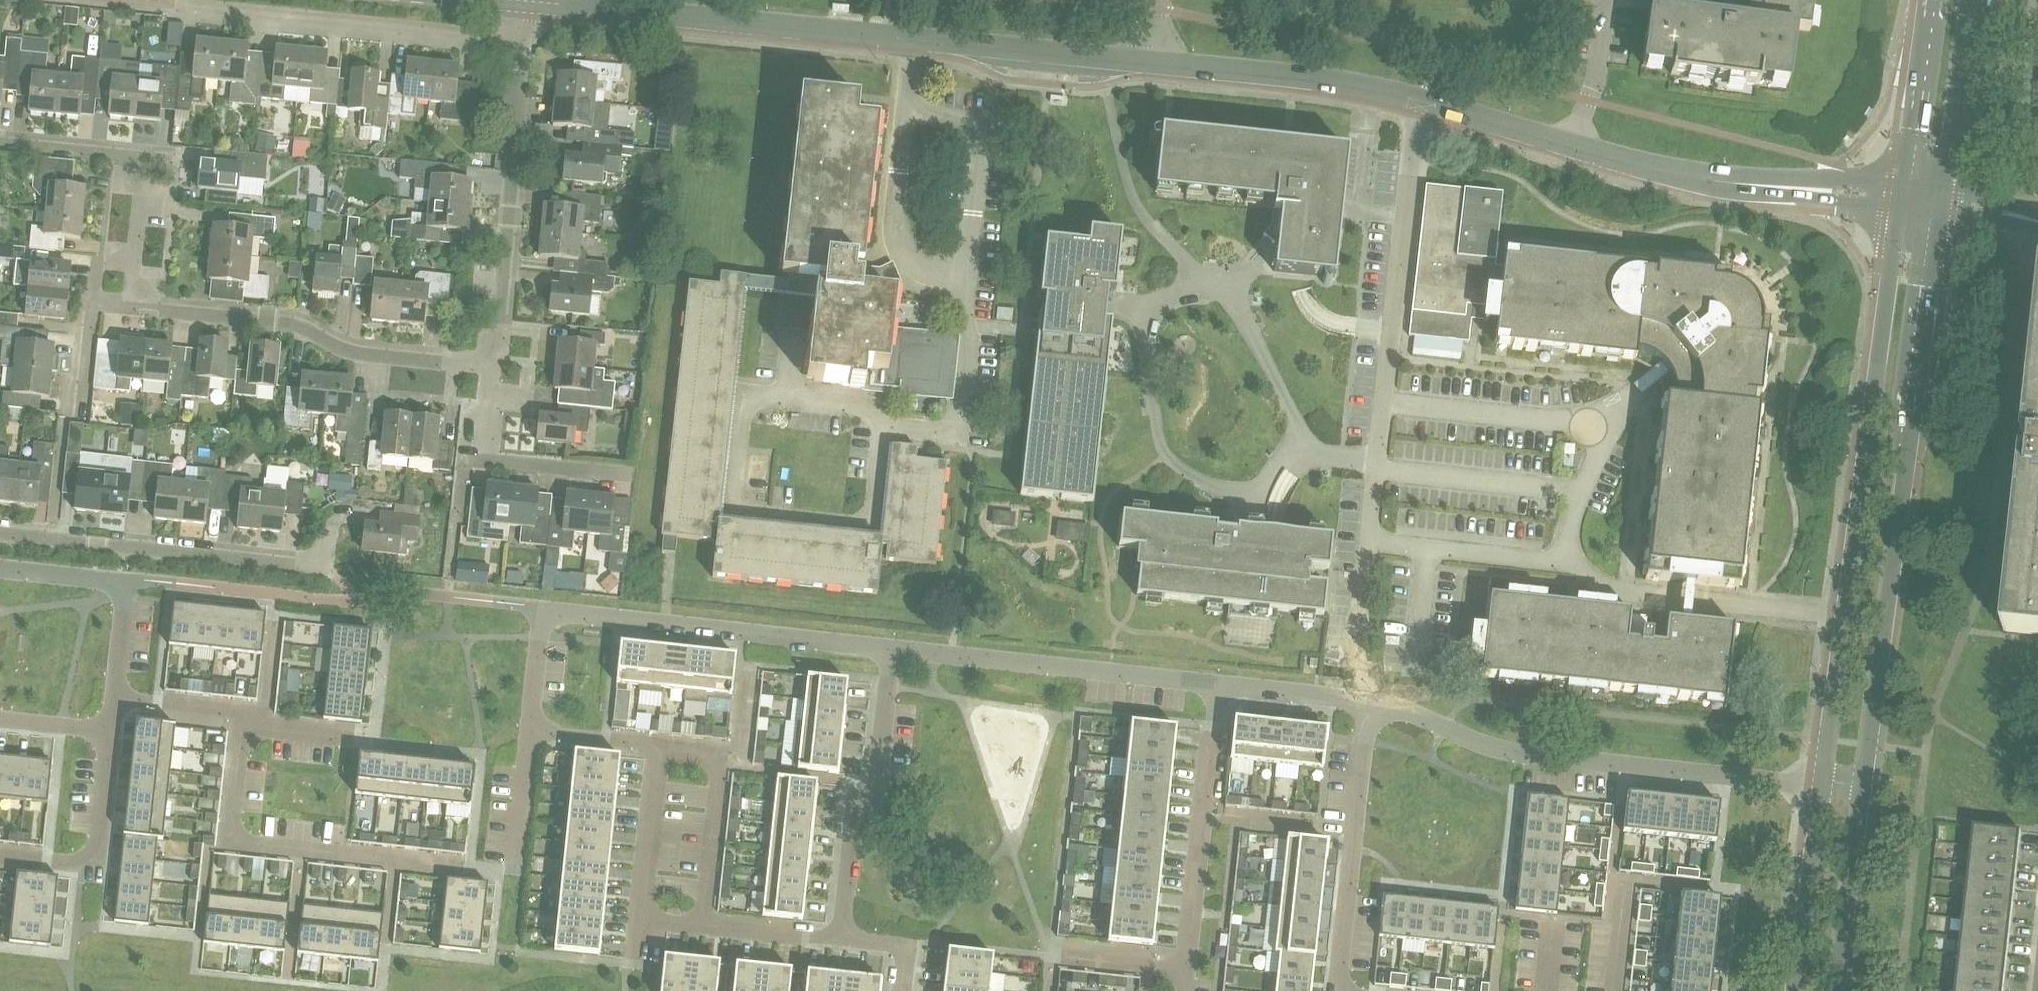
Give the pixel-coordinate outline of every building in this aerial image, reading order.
[(1743,83),(1759,86),(1760,78),(1787,77),(1786,84),(1788,84),(1796,29),(1810,31),(1811,29),(1804,28),(1812,0),(1814,0),(1749,0),(1747,15),(1712,10),(1711,16),(1651,8),(1644,65),(1646,66),(1646,58),(1673,67),(1672,74),(1688,76),(1688,72),(1715,80),(1744,79),(1743,83)] [(79,20),(80,8),(66,7),(65,19),(79,20)] [(182,32),(183,23),(170,22),(167,45),(181,46),(182,32)] [(6,59),(0,58),(0,105),(1,105),(4,81),(18,82),(21,52),(22,40),(8,39),(6,59)] [(177,98),(176,111),(190,113),(192,99),(204,101),(206,80),(219,81),(223,43),(197,40),(195,55),(193,79),(179,77),(177,98)] [(223,43),(219,81),(232,83),(230,103),(257,106),(258,98),(260,72),(246,70),(249,46),(223,43)] [(286,88),(298,89),(302,51),(277,48),(274,73),(260,72),(258,98),(285,101),(286,88)] [(328,53),(302,51),(298,89),(311,90),(310,103),(328,105),(327,118),(336,119),(340,80),(325,78),(328,53)] [(29,112),(55,115),(59,76),(46,75),(48,55),(21,52),(18,82),(32,83),(29,112)] [(97,94),(97,90),(100,60),(72,57),(70,78),(59,76),(55,115),(81,117),(83,92),(97,94)] [(112,91),(111,101),(109,116),(135,119),(139,81),(125,79),(127,63),(100,60),(97,90),(112,91)] [(408,61),(406,77),(406,86),(391,85),(390,100),(388,114),(416,117),(417,101),(430,102),(433,64),(408,61)] [(622,66),(585,63),(583,77),(558,74),(556,100),(594,104),(595,91),(612,93),(613,81),(621,82),(622,66)] [(381,73),(367,72),(367,69),(365,65),(356,64),(353,68),(353,72),(352,72),(349,111),(361,112),(360,128),(387,130),(388,114),(390,100),(376,99),(378,84),(380,84),(381,73)] [(475,123),(478,95),(457,93),(459,67),(433,64),(430,102),(442,103),(441,120),(475,123)] [(163,96),(177,98),(179,77),(180,68),(154,65),(152,82),(139,81),(135,119),(161,121),(163,96)] [(863,268),(863,267),(879,122),(857,119),(859,100),(802,94),(782,281),(747,277),(740,276),(721,274),(720,286),(689,282),(662,536),(664,536),(678,537),(717,542),(713,578),(877,595),(881,560),(936,566),(947,463),(917,460),(918,448),(891,445),(881,539),(719,522),(744,290),(787,294),(787,295),(793,296),(815,298),(807,380),(850,385),(850,387),(864,389),(865,386),(946,395),(945,401),(947,401),(954,335),(953,335),(952,341),(885,334),(889,297),(878,296),(880,270),(863,268)] [(578,128),(577,142),(593,144),(615,146),(616,132),(608,131),(609,118),(593,116),(594,104),(556,100),(553,126),(578,128)] [(1162,130),(1160,147),(1155,191),(1158,191),(1158,183),(1186,186),(1185,194),(1187,194),(1188,186),(1216,189),(1215,197),(1217,198),(1218,189),(1245,192),(1244,201),(1247,201),(1248,192),(1275,195),(1272,225),(1264,235),(1266,237),(1271,230),(1274,233),(1277,236),(1272,242),(1275,244),(1277,241),(1274,271),(1293,273),(1334,278),(1341,218),(1342,218),(1343,205),(1341,205),(1342,192),(1344,193),(1345,189),(1344,189),(1348,151),(1291,145),(1291,144),(1162,130)] [(262,132),(258,149),(274,152),(277,135),(262,132)] [(311,139),(295,138),(293,158),(310,159),(311,139)] [(672,142),(656,140),(654,151),(670,152),(672,142)] [(379,143),(371,151),(377,157),(385,149),(379,143)] [(622,147),(615,146),(593,144),(592,157),(566,155),(563,181),(602,185),(603,173),(619,175),(622,147)] [(231,164),(214,163),(201,161),(201,165),(197,165),(195,185),(199,185),(198,189),(222,192),(221,205),(237,207),(240,179),(266,181),(269,156),(232,152),(231,164)] [(273,157),(272,163),(272,168),(289,169),(290,159),(273,157)] [(35,184),(34,189),(41,195),(48,196),(47,210),(83,214),(86,188),(71,187),(63,186),(64,172),(63,172),(64,160),(37,158),(36,169),(36,171),(35,182),(35,184)] [(430,203),(468,207),(471,181),(446,179),(447,165),(404,161),(404,169),(417,171),(415,189),(431,191),(430,203)] [(1634,360),(1635,361),(1636,359),(1635,359),(1636,351),(1643,353),(1649,355),(1656,359),(1661,363),(1645,376),(1650,382),(1653,385),(1668,372),(1672,379),(1674,385),(1675,392),(1674,399),(1667,398),(1667,397),(1665,398),(1665,399),(1645,580),(1647,580),(1648,579),(1685,583),(1694,584),(1736,588),(1736,590),(1738,590),(1758,408),(1756,408),(1749,407),(1751,397),(1757,398),(1759,399),(1761,384),(1762,382),(1761,382),(1766,340),(1757,339),(1758,329),(1757,316),(1756,310),(1753,305),(1749,300),(1745,295),(1740,292),(1735,289),(1729,287),(1723,286),(1712,284),(1713,275),(1672,271),(1672,270),(1670,270),(1655,269),(1655,271),(1655,277),(1644,276),(1645,270),(1646,270),(1646,268),(1519,254),(1518,261),(1505,260),(1503,270),(1495,269),(1498,246),(1497,246),(1503,194),(1426,185),(1422,220),(1437,222),(1436,230),(1421,228),(1418,256),(1413,256),(1418,257),(1415,286),(1417,286),(1416,294),(1414,294),(1409,336),(1469,342),(1473,306),(1486,307),(1485,322),(1487,322),(1487,321),(1498,322),(1496,337),(1509,339),(1508,346),(1634,360)] [(543,231),(581,235),(582,222),(599,224),(602,197),(572,194),(570,208),(545,205),(543,231)] [(332,196),(327,209),(340,215),(345,203),(332,196)] [(327,200),(311,199),(310,212),(326,213),(327,200)] [(466,233),(468,207),(430,203),(429,215),(412,214),(409,240),(439,243),(441,230),(466,233)] [(32,226),(30,249),(56,251),(58,237),(66,238),(81,239),(83,214),(47,210),(45,228),(32,226)] [(215,226),(212,253),(250,257),(252,238),(274,240),(276,219),(252,216),(251,230),(215,226)] [(339,296),(341,279),(342,270),(354,271),(353,285),(354,285),(358,244),(360,220),(350,219),(347,243),(343,243),(343,248),(330,247),(329,258),(316,256),(313,293),(339,296)] [(579,251),(581,235),(543,231),(540,257),(578,261),(577,275),(607,278),(608,263),(586,261),(587,252),(579,251)] [(1052,498),(1054,488),(1062,489),(1061,499),(1093,502),(1110,345),(1102,344),(1104,320),(1105,320),(1106,318),(1104,318),(1107,292),(1108,293),(1108,291),(1116,291),(1122,234),(1090,231),(1089,244),(1046,240),(1040,297),(1045,298),(1044,313),(1040,313),(1021,494),(1052,498)] [(358,244),(354,285),(371,287),(374,259),(357,257),(358,244)] [(17,260),(17,261),(25,261),(26,248),(0,246),(0,259),(17,260)] [(209,280),(213,280),(245,284),(244,297),(268,299),(270,277),(248,275),(250,257),(212,253),(209,280)] [(17,261),(15,286),(30,287),(30,289),(68,293),(70,266),(33,262),(25,261),(17,261)] [(424,326),(427,301),(449,303),(452,276),(421,273),(416,278),(415,286),(402,285),(398,323),(424,326)] [(607,278),(577,275),(574,274),(573,288),(553,286),(550,312),(589,316),(591,290),(609,292),(615,290),(616,278),(607,278)] [(372,321),(398,323),(402,285),(376,282),(372,321)] [(30,289),(27,316),(65,320),(68,293),(30,289)] [(804,331),(808,298),(793,296),(787,295),(778,294),(778,296),(775,327),(774,328),(781,329),(783,329),(804,331)] [(998,308),(997,320),(1012,322),(1014,309),(998,308)] [(0,311),(0,325),(14,326),(15,313),(0,311)] [(18,342),(16,368),(51,372),(54,346),(34,344),(36,330),(11,327),(9,341),(18,342)] [(558,365),(593,369),(595,345),(604,346),(606,334),(581,332),(580,343),(560,341),(558,365)] [(132,380),(143,381),(147,343),(143,343),(144,339),(142,337),(127,336),(125,337),(125,341),(121,341),(119,365),(97,363),(94,389),(131,392),(132,380)] [(185,364),(184,372),(182,396),(209,399),(211,379),(224,380),(224,378),(236,379),(236,370),(237,370),(238,357),(227,356),(228,343),(202,340),(199,365),(185,364)] [(181,401),(182,396),(184,372),(170,370),(173,346),(147,343),(143,381),(168,383),(167,400),(181,401)] [(250,372),(237,370),(236,370),(236,379),(234,395),(257,398),(258,386),(275,387),(279,348),(253,345),(250,372)] [(2017,538),(2007,632),(2037,635),(2037,351),(2030,424),(2028,442),(2026,457),(2017,538)] [(579,407),(590,408),(613,410),(615,382),(604,381),(605,370),(593,369),(558,365),(555,389),(580,392),(579,407)] [(51,372),(16,368),(13,393),(4,392),(2,406),(27,409),(29,395),(49,397),(51,372)] [(312,414),(325,415),(328,377),(303,374),(300,399),(286,398),(283,428),(310,430),(312,414)] [(336,433),(348,434),(346,465),(360,467),(366,406),(352,404),(354,379),(328,377),(325,415),(337,416),(336,433)] [(186,400),(185,409),(193,409),(194,401),(186,400)] [(141,406),(121,404),(119,426),(139,428),(141,406)] [(590,408),(579,407),(565,406),(564,418),(541,416),(538,442),(573,445),(574,432),(588,434),(590,408)] [(383,457),(409,459),(413,417),(387,415),(384,443),(370,442),(368,470),(382,471),(383,457)] [(454,443),(443,442),(437,441),(439,420),(413,417),(409,459),(434,462),(434,469),(451,471),(454,443)] [(32,467),(19,466),(15,504),(38,506),(40,479),(52,481),(56,445),(44,444),(44,451),(33,456),(32,467)] [(19,466),(20,459),(9,458),(10,448),(0,447),(0,502),(15,504),(19,466)] [(67,454),(64,484),(78,486),(77,495),(75,511),(101,513),(105,475),(107,458),(94,457),(67,454)] [(105,475),(101,513),(127,516),(128,501),(130,491),(143,493),(147,463),(120,460),(107,458),(105,475)] [(147,463),(143,493),(157,494),(156,505),(155,519),(180,522),(185,483),(172,482),(174,466),(147,463)] [(264,492),(260,530),(283,533),(285,515),(285,506),(303,508),(303,504),(305,484),(287,482),(288,469),(267,466),(266,480),(264,492)] [(185,483),(180,522),(206,525),(208,509),(210,490),(224,491),(224,490),(226,476),(226,471),(220,471),(199,468),(186,467),(185,483)] [(351,492),(353,477),(331,475),(329,490),(351,492)] [(226,476),(224,490),(242,492),(239,513),(238,528),(260,530),(264,492),(250,491),(252,478),(226,476)] [(490,485),(487,485),(485,509),(471,508),(468,538),(482,539),(484,523),(509,526),(513,487),(510,487),(511,482),(491,480),(490,485)] [(520,544),(547,546),(550,517),(536,515),(539,490),(513,487),(509,526),(522,527),(520,544)] [(563,532),(589,534),(593,496),(589,495),(589,493),(587,490),(571,489),(569,490),(568,493),(567,493),(564,518),(550,517),(547,546),(544,578),(557,579),(561,548),(563,532)] [(599,496),(593,496),(589,534),(601,535),(599,551),(623,554),(626,526),(612,525),(615,498),(615,495),(613,493),(601,492),(599,494),(599,496)] [(420,517),(393,514),(392,528),(366,525),(363,551),(398,555),(400,540),(417,542),(420,517)] [(1332,538),(1260,530),(1237,528),(1237,533),(1217,531),(1217,526),(1122,515),(1119,547),(1142,550),(1137,595),(1229,605),(1228,615),(1230,616),(1231,612),(1274,617),(1274,620),(1277,621),(1278,611),(1324,616),(1327,584),(1303,582),(1305,567),(1329,570),(1332,538)] [(1065,540),(1088,543),(1089,525),(1067,522),(1065,540)] [(664,536),(662,552),(676,553),(678,537),(664,536)] [(472,583),(474,564),(458,562),(456,581),(472,583)] [(571,575),(569,591),(582,592),(583,587),(584,575),(571,573),(571,575)] [(1685,583),(1685,589),(1681,620),(1667,619),(1664,643),(1652,642),(1653,631),(1629,629),(1631,610),(1490,595),(1486,630),(1476,628),(1476,627),(1474,627),(1471,658),(1473,659),(1473,657),(1483,658),(1481,675),(1724,701),(1723,710),(1725,710),(1734,625),(1733,625),(1733,626),(1690,621),(1694,584),(1685,583)] [(198,608),(198,607),(174,604),(170,645),(193,648),(198,608)] [(220,610),(220,609),(198,607),(198,608),(193,648),(216,650),(220,610)] [(220,609),(220,610),(216,650),(239,653),(243,613),(243,611),(220,609)] [(239,653),(262,655),(267,614),(243,611),(243,613),(239,653)] [(285,637),(293,638),(294,624),(286,623),(285,637)] [(368,655),(369,655),(372,631),(334,627),(331,651),(368,655)] [(640,686),(645,648),(645,646),(621,644),(621,645),(617,684),(640,686)] [(292,646),(284,645),(282,660),(290,661),(292,646)] [(663,694),(664,689),(663,689),(667,650),(667,649),(645,646),(645,648),(640,686),(639,691),(663,694)] [(664,689),(685,691),(686,691),(690,652),(690,651),(667,649),(667,650),(663,689),(664,689)] [(367,677),(369,655),(368,655),(331,651),(329,673),(366,677),(367,677)] [(690,651),(690,652),(686,691),(685,691),(684,701),(708,703),(709,699),(708,699),(712,655),(713,654),(690,651)] [(736,656),(713,654),(712,655),(708,699),(709,699),(731,701),(736,657),(736,656)] [(289,669),(281,668),(280,682),(288,683),(289,669)] [(329,673),(326,696),(363,700),(365,700),(367,677),(366,677),(329,673)] [(800,701),(805,702),(805,701),(844,705),(845,705),(848,681),(847,681),(803,677),(800,701)] [(188,694),(190,682),(182,681),(180,693),(188,694)] [(212,685),(204,684),(203,696),(211,697),(212,685)] [(235,685),(227,684),(226,696),(234,697),(235,685)] [(772,686),(763,685),(762,696),(771,697),(772,686)] [(258,690),(250,689),(249,701),(256,702),(258,690)] [(287,692),(279,691),(277,705),(285,706),(287,692)] [(365,700),(363,700),(326,696),(324,720),(362,724),(365,700)] [(805,701),(805,702),(803,722),(803,723),(842,728),(843,728),(845,705),(844,705),(805,701)] [(760,719),(768,720),(769,709),(761,708),(760,719)] [(628,718),(627,729),(636,729),(637,719),(628,718)] [(1082,718),(1081,729),(1091,730),(1092,719),(1082,718)] [(1234,719),(1234,720),(1230,759),(1254,762),(1258,723),(1258,722),(1234,719)] [(651,720),(650,731),(658,732),(660,721),(651,720)] [(173,749),(176,726),(137,721),(134,745),(135,745),(173,749)] [(843,728),(842,728),(803,723),(803,722),(798,722),(795,745),(839,750),(840,750),(843,728)] [(1258,723),(1254,762),(1276,764),(1281,725),(1281,724),(1258,722),(1258,723)] [(681,734),(682,724),(674,723),(672,733),(681,734)] [(1176,727),(1133,723),(1132,723),(1129,742),(1131,742),(1174,747),(1176,727)] [(1281,725),(1276,764),(1299,767),(1303,728),(1303,726),(1281,724),(1281,725)] [(704,737),(705,726),(696,725),(695,736),(704,737)] [(705,726),(704,737),(712,738),(713,727),(705,726)] [(1303,728),(1299,767),(1323,769),(1327,730),(1327,729),(1303,726),(1303,728)] [(757,741),(766,742),(767,732),(758,731),(757,741)] [(766,742),(757,741),(756,752),(765,753),(766,742)] [(1172,765),(1174,747),(1131,742),(1129,742),(1127,760),(1129,760),(1172,765)] [(1088,755),(1089,745),(1079,744),(1078,754),(1088,755)] [(132,768),(133,768),(171,772),(173,749),(135,745),(134,745),(132,768)] [(839,750),(795,745),(793,769),(837,774),(838,774),(840,750),(839,750)] [(214,746),(213,754),(225,755),(226,747),(214,746)] [(617,775),(619,776),(621,757),(619,757),(575,752),(573,771),(617,775)] [(1088,755),(1078,754),(1077,765),(1087,766),(1088,755)] [(379,797),(383,759),(384,758),(360,755),(356,795),(379,797)] [(29,761),(29,760),(7,758),(6,759),(2,799),(25,801),(29,761)] [(406,760),(384,758),(383,759),(379,797),(402,800),(406,762),(406,760)] [(25,801),(48,804),(53,763),(29,760),(29,761),(25,801)] [(429,764),(429,763),(406,760),(406,762),(402,800),(425,802),(429,764)] [(1126,778),(1127,778),(1170,783),(1172,765),(1129,760),(1127,760),(1126,778)] [(447,805),(451,766),(452,765),(429,763),(429,764),(425,802),(447,805)] [(475,768),(452,765),(451,766),(447,805),(471,807),(475,768)] [(169,795),(171,772),(133,768),(132,768),(129,791),(130,791),(169,795)] [(223,769),(211,768),(210,776),(222,777),(223,769)] [(616,793),(617,793),(619,776),(617,775),(573,771),(571,789),(616,793)] [(1168,801),(1170,783),(1127,778),(1126,778),(1124,796),(1125,796),(1168,801)] [(777,779),(775,802),(814,807),(815,807),(817,783),(816,783),(777,779)] [(1085,781),(1076,780),(1074,791),(1084,792),(1085,781)] [(732,798),(740,799),(741,788),(733,787),(732,798)] [(616,793),(571,789),(570,807),(614,811),(615,811),(617,793),(616,793)] [(128,813),(166,817),(169,795),(130,791),(129,791),(127,813),(128,813)] [(220,792),(208,791),(207,799),(219,800),(220,792)] [(1084,792),(1074,791),(1073,801),(1083,802),(1084,792)] [(1627,795),(1623,832),(1646,835),(1651,797),(1651,796),(1627,793),(1627,795)] [(1566,823),(1569,800),(1529,795),(1528,795),(1525,819),(1526,819),(1566,823)] [(1122,814),(1123,814),(1167,819),(1168,801),(1125,796),(1124,796),(1122,814)] [(1646,835),(1669,837),(1673,800),(1673,798),(1651,796),(1651,797),(1646,835)] [(1238,806),(1239,798),(1227,797),(1226,805),(1238,806)] [(1673,798),(1673,800),(1669,837),(1692,840),(1696,802),(1696,801),(1673,798)] [(1249,807),(1261,809),(1262,801),(1250,799),(1249,807)] [(1692,840),(1715,842),(1719,805),(1720,803),(1696,801),(1696,802),(1692,840)] [(815,807),(814,807),(775,802),(772,825),(811,829),(812,829),(815,807)] [(1284,811),(1284,803),(1273,802),(1272,810),(1284,811)] [(1294,812),(1306,813),(1307,805),(1295,804),(1294,812)] [(1612,817),(1613,806),(1605,805),(1604,816),(1612,817)] [(614,811),(570,807),(568,825),(612,829),(613,829),(615,811),(614,811)] [(729,820),(738,821),(739,811),(730,810),(729,820)] [(166,817),(128,813),(127,813),(124,836),(125,836),(164,840),(166,817)] [(218,815),(206,814),(205,822),(217,823),(218,815)] [(1165,837),(1167,819),(1123,814),(1122,814),(1120,832),(1121,832),(1165,837)] [(1070,827),(1080,828),(1081,817),(1072,816),(1070,827)] [(1524,842),(1564,846),(1566,823),(1526,819),(1525,819),(1523,842),(1524,842)] [(407,824),(406,837),(419,838),(420,825),(407,824)] [(612,829),(568,825),(566,843),(610,847),(611,847),(613,829),(612,829)] [(809,852),(810,852),(812,829),(811,829),(772,825),(770,848),(809,852)] [(1972,847),(1975,847),(2019,852),(2022,832),(1974,826),(1972,847)] [(1080,828),(1070,827),(1069,837),(1079,838),(1080,828)] [(727,843),(735,844),(736,833),(728,832),(727,843)] [(1121,832),(1120,832),(1118,850),(1119,850),(1163,855),(1165,837),(1121,832)] [(9,841),(20,843),(21,834),(10,833),(9,841)] [(21,834),(20,843),(31,844),(32,835),(21,834)] [(360,842),(374,844),(375,836),(361,834),(360,842)] [(1241,834),(1240,846),(1248,847),(1248,842),(1249,834),(1241,834)] [(1249,834),(1248,842),(1257,844),(1258,836),(1249,834)] [(164,840),(125,836),(124,836),(122,857),(123,857),(156,861),(158,841),(164,841),(164,840)] [(215,837),(203,836),(202,844),(214,845),(215,837)] [(383,845),(397,846),(398,838),(383,837),(383,845)] [(1285,861),(1324,866),(1325,866),(1327,842),(1326,842),(1287,838),(1285,861)] [(405,847),(420,849),(420,841),(406,839),(405,847)] [(1601,839),(1600,850),(1608,851),(1610,840),(1601,839)] [(428,850),(442,851),(443,843),(429,842),(428,850)] [(1561,869),(1564,846),(1524,842),(1523,842),(1520,864),(1521,864),(1561,869)] [(201,859),(203,844),(195,843),(193,858),(201,859)] [(608,865),(609,865),(611,847),(610,847),(566,843),(564,860),(608,865)] [(451,844),(451,852),(465,854),(466,846),(451,844)] [(2019,852),(1975,847),(1972,847),(1970,865),(2015,870),(2017,870),(2019,852)] [(809,852),(770,848),(767,870),(806,875),(808,875),(810,852),(809,852)] [(1119,850),(1118,850),(1116,868),(1117,869),(1161,873),(1163,855),(1119,850)] [(1608,851),(1600,850),(1599,861),(1607,862),(1608,851)] [(1067,863),(1076,864),(1078,853),(1068,852),(1067,863)] [(724,866),(733,867),(734,856),(725,855),(724,866)] [(228,857),(220,856),(218,868),(226,869),(228,857)] [(123,857),(122,857),(120,879),(121,879),(154,882),(156,861),(123,857)] [(1247,857),(1239,857),(1238,868),(1246,869),(1247,857)] [(254,859),(246,859),(245,871),(253,871),(254,859)] [(608,865),(564,860),(562,878),(606,883),(607,883),(609,865),(608,865)] [(280,862),(272,861),(271,873),(279,874),(280,862)] [(1322,888),(1325,866),(1324,866),(1285,861),(1282,884),(1321,888),(1322,888)] [(1075,875),(1076,864),(1067,863),(1065,874),(1075,875)] [(1631,872),(1642,873),(1643,865),(1632,863),(1631,872)] [(1518,887),(1519,887),(1559,891),(1561,869),(1521,864),(1520,864),(1518,887)] [(200,866),(192,865),(191,879),(199,880),(200,866)] [(1655,866),(1643,865),(1642,873),(1654,874),(1655,866)] [(2017,870),(2015,870),(1970,865),(1968,883),(1971,883),(2015,888),(2017,870)] [(322,867),(314,866),(312,878),(320,879),(322,867)] [(1116,868),(1114,886),(1115,887),(1159,891),(1161,873),(1117,869),(1116,868)] [(1676,877),(1688,878),(1689,870),(1677,868),(1676,877)] [(348,870),(340,869),(339,881),(346,882),(348,870)] [(804,897),(805,897),(808,875),(806,875),(767,870),(765,893),(804,897)] [(1689,870),(1688,878),(1699,879),(1700,871),(1689,870)] [(365,884),(373,885),(374,873),(366,872),(365,884)] [(18,873),(15,897),(55,901),(56,901),(59,877),(18,873)] [(606,883),(562,878),(560,896),(604,901),(606,901),(607,883),(606,883)] [(722,888),(730,889),(732,879),(723,878),(722,888)] [(121,879),(120,879),(117,900),(118,900),(152,904),(154,882),(121,879)] [(444,903),(485,907),(486,907),(488,884),(447,879),(444,903)] [(1244,880),(1236,879),(1235,891),(1243,892),(1244,880)] [(2015,888),(1971,883),(1968,883),(1966,901),(2013,906),(2015,888)] [(402,884),(400,898),(408,899),(410,884),(402,884)] [(1319,911),(1320,911),(1322,888),(1321,888),(1282,884),(1280,907),(1319,911)] [(1596,884),(1595,895),(1603,896),(1605,885),(1596,884)] [(198,887),(190,886),(189,901),(197,901),(198,887)] [(1159,891),(1115,887),(1114,886),(1112,905),(1113,905),(1157,909),(1159,891)] [(1518,887),(1515,910),(1516,911),(1556,915),(1559,891),(1519,887),(1518,887)] [(730,889),(722,888),(721,899),(729,900),(730,889)] [(1074,890),(1064,888),(1063,899),(1073,900),(1074,890)] [(211,893),(210,893),(204,944),(231,947),(231,945),(237,898),(211,895),(211,893)] [(805,897),(804,897),(765,893),(762,917),(801,921),(803,921),(805,897)] [(1678,917),(1716,921),(1718,922),(1720,898),(1719,898),(1681,894),(1678,917)] [(1602,908),(1603,896),(1595,895),(1594,907),(1602,908)] [(602,919),(604,919),(606,901),(604,901),(560,896),(558,914),(602,919)] [(1379,937),(1403,940),(1407,900),(1407,899),(1383,896),(1383,897),(1379,937)] [(53,924),(54,924),(56,901),(55,901),(15,897),(13,919),(53,924)] [(231,945),(231,947),(258,949),(258,948),(263,901),(237,898),(231,945)] [(1063,899),(1061,910),(1071,911),(1073,900),(1063,899)] [(1407,899),(1407,900),(1403,940),(1425,942),(1430,902),(1430,901),(1407,899)] [(149,926),(152,904),(118,900),(117,900),(115,923),(149,926)] [(258,948),(258,949),(285,952),(290,901),(289,901),(288,903),(263,901),(258,948)] [(1430,902),(1425,942),(1448,945),(1452,905),(1452,904),(1430,901),(1430,902)] [(1967,920),(2009,924),(2011,924),(2013,906),(1966,901),(1964,919),(1967,920)] [(1242,903),(1234,902),(1233,914),(1241,915),(1242,903)] [(298,954),(325,957),(325,956),(330,908),(305,905),(305,903),(303,903),(298,954)] [(485,907),(444,903),(442,925),(482,930),(483,930),(486,907),(485,907)] [(1448,945),(1470,947),(1475,907),(1475,906),(1452,904),(1452,905),(1448,945)] [(1155,928),(1157,909),(1113,905),(1112,905),(1110,923),(1111,923),(1155,928)] [(1639,913),(1651,915),(1652,907),(1640,905),(1639,913)] [(399,906),(398,920),(405,921),(407,907),(399,906)] [(1498,910),(1499,909),(1475,906),(1475,907),(1470,947),(1494,950),(1498,910)] [(1277,929),(1316,934),(1317,934),(1320,911),(1319,911),(1280,907),(1277,929)] [(196,909),(188,908),(186,922),(194,923),(196,909)] [(330,908),(325,956),(325,957),(351,960),(351,958),(357,911),(330,908)] [(357,911),(351,958),(351,960),(379,963),(384,912),(382,911),(382,913),(357,911)] [(1651,915),(1639,913),(1638,921),(1650,922),(1651,915)] [(601,937),(602,937),(604,919),(602,919),(558,914),(557,932),(601,937)] [(1714,944),(1715,944),(1718,922),(1716,921),(1678,917),(1676,940),(1714,944)] [(51,947),(54,924),(53,924),(13,919),(10,943),(51,947)] [(2011,924),(2009,924),(1967,920),(1964,919),(1962,937),(2009,943),(2011,924)] [(1111,923),(1110,923),(1108,942),(1109,942),(1153,947),(1155,928),(1111,923)] [(1239,925),(1232,924),(1230,936),(1238,937),(1239,925)] [(481,954),(483,930),(482,930),(442,925),(439,949),(481,954)] [(1069,937),(1070,926),(1060,925),(1059,935),(1069,937)] [(395,943),(403,944),(405,930),(397,929),(395,943)] [(1315,956),(1317,934),(1316,934),(1277,929),(1275,953),(1279,954),(1279,953),(1314,956),(1315,956)] [(601,937),(557,932),(555,951),(599,956),(600,956),(602,937),(601,937)] [(1960,955),(1963,956),(2007,961),(2009,943),(1962,937),(1960,955)] [(1714,944),(1676,940),(1673,963),(1711,967),(1713,967),(1715,944),(1714,944)] [(1228,959),(1236,960),(1237,948),(1229,947),(1228,959)] [(994,955),(950,950),(949,950),(946,969),(947,969),(991,974),(994,955)] [(1634,958),(1646,960),(1647,952),(1635,951),(1634,958)] [(1279,953),(1279,954),(1277,974),(1311,978),(1313,978),(1315,956),(1314,956),(1279,953)] [(2007,961),(1963,956),(1960,955),(1958,974),(2006,979),(2007,961)] [(665,958),(661,990),(680,990),(683,960),(684,959),(665,957),(665,958)] [(1646,960),(1634,958),(1633,966),(1646,968),(1646,960)] [(683,960),(680,990),(698,990),(701,962),(701,961),(684,959),(683,960)] [(698,990),(717,990),(720,964),(720,963),(701,961),(701,962),(698,990)] [(1711,967),(1673,963),(1671,985),(1709,989),(1710,989),(1713,967),(1711,967)] [(736,966),(733,990),(753,990),(755,968),(755,967),(736,965),(736,966)] [(755,968),(753,990),(771,990),(773,970),(773,968),(755,967),(755,968)] [(771,990),(790,990),(792,972),(792,970),(773,968),(773,970),(771,990)] [(946,969),(944,987),(945,987),(979,990),(989,990),(991,974),(947,969),(946,969)] [(1225,980),(1233,981),(1235,969),(1227,969),(1225,980)] [(827,975),(827,974),(808,972),(808,973),(806,990),(825,990),(827,975)] [(1087,974),(1076,973),(1075,983),(1086,984),(1087,974)] [(1397,986),(1399,974),(1391,973),(1390,986),(1397,986)] [(844,977),(845,976),(827,974),(827,975),(825,990),(843,990),(844,977)] [(1277,974),(1275,990),(1311,990),(1313,978),(1311,978),(1277,974)] [(1399,974),(1397,986),(1405,987),(1407,975),(1399,974)] [(1958,974),(1956,990),(2004,990),(2006,979),(1958,974)] [(862,979),(862,978),(845,976),(844,977),(843,990),(861,990),(862,979)] [(1102,986),(1112,987),(1113,977),(1103,976),(1102,986)] [(1124,978),(1113,977),(1112,987),(1123,988),(1124,978)] [(861,990),(880,990),(881,981),(881,980),(862,978),(862,979),(861,990)] [(1444,979),(1436,978),(1435,990),(1440,990),(1443,990),(1444,979)] [(1444,979),(1443,990),(1451,990),(1452,980),(1444,979)]
